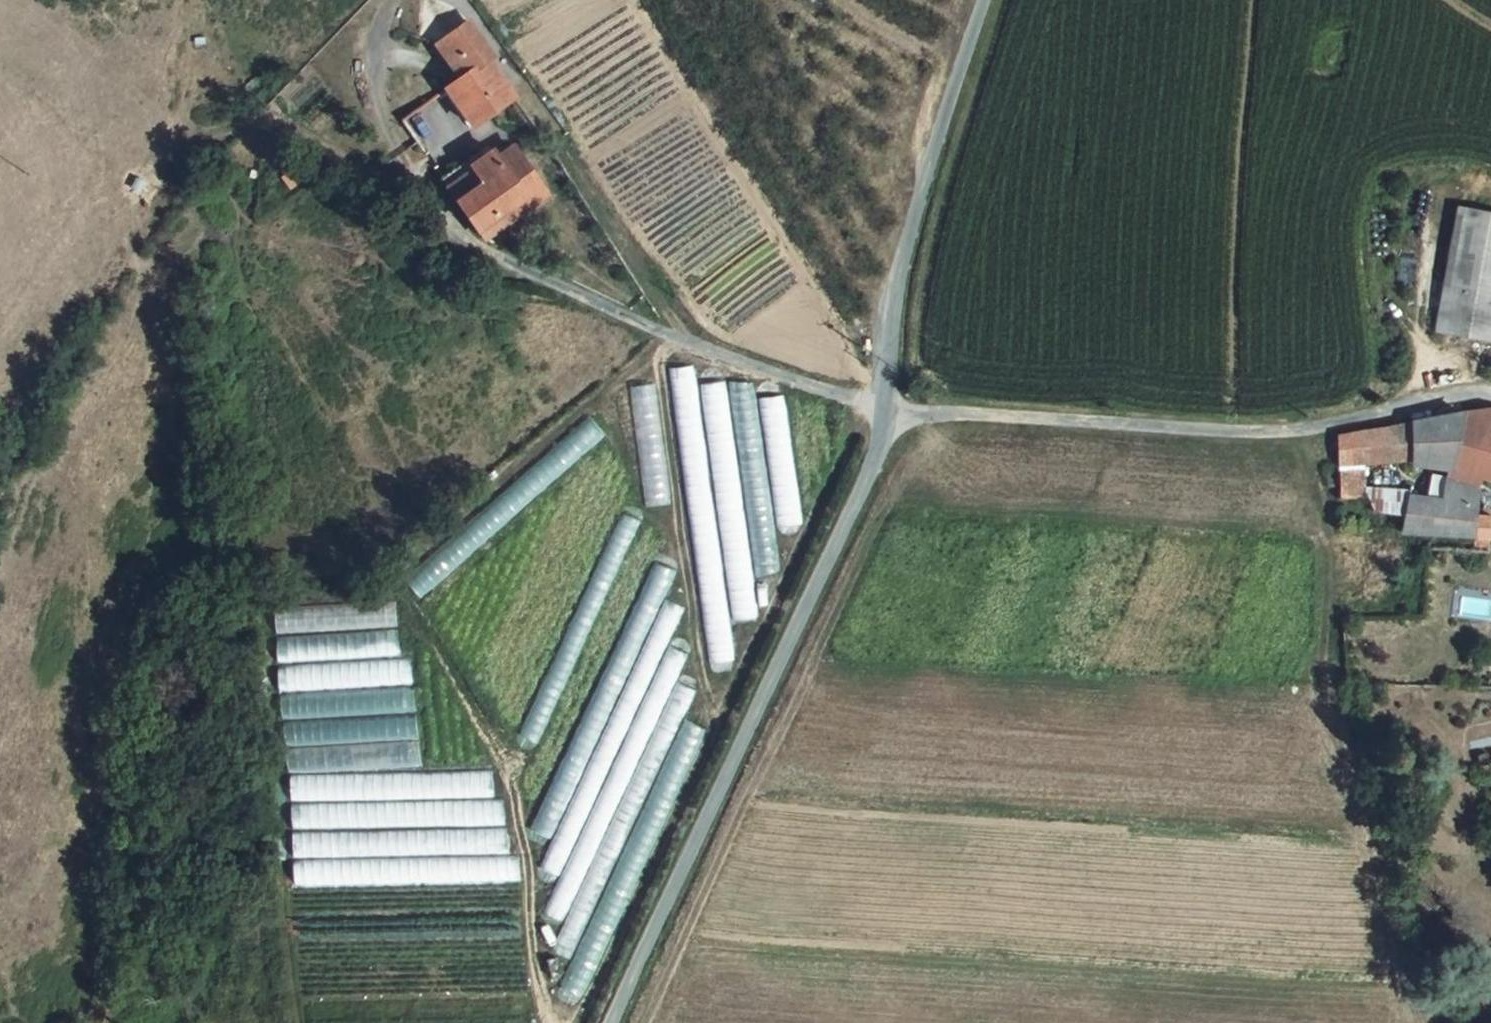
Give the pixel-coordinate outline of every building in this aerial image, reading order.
[(437,38),(461,74),(484,59),(460,21),(437,38)] [(496,77),(484,59),(461,74),(442,88),(467,124),(508,96),(496,77)] [(522,196),(541,182),(514,144),(495,157),(492,151),(471,167),(476,174),(463,184),(460,180),(446,189),(476,230),(522,196)] [(529,206),(548,192),(541,182),(522,196),(529,206)] [(522,196),(476,230),(482,239),(529,206),(522,196)] [(1442,284),(1490,294),(1490,208),(1459,201),(1442,284)] [(1434,326),(1490,338),(1490,294),(1442,284),(1434,326)] [(693,364),(669,368),(710,663),(733,659),(693,364)] [(632,384),(647,507),(670,504),(656,381),(632,384)] [(758,617),(724,381),(702,384),(736,620),(758,617)] [(730,384),(757,576),(780,572),(774,527),(756,399),(753,381),(730,384)] [(783,395),(756,399),(774,527),(801,523),(783,395)] [(1486,406),(1464,409),(1439,414),(1408,419),(1405,453),(1405,459),(1430,463),(1448,466),(1461,470),(1475,475),(1484,478),(1490,480),(1490,407),(1486,406)] [(404,578),(421,598),(607,436),(589,416),(404,578)] [(1366,427),(1332,433),(1333,464),(1360,462),(1390,456),(1405,453),(1408,419),(1398,421),(1366,427)] [(1360,462),(1333,464),(1334,483),(1335,497),(1362,498),(1360,462)] [(1400,534),(1427,536),(1467,536),(1480,536),(1488,514),(1482,511),(1483,506),(1473,503),(1477,486),(1442,472),(1434,496),(1399,491),(1398,512),(1400,534)] [(1398,512),(1366,511),(1367,530),(1400,534),(1398,512)] [(624,515),(520,735),(534,742),(638,522),(624,515)] [(1480,536),(1467,536),(1466,551),(1481,552),(1480,536)] [(657,563),(532,829),(550,837),(664,594),(675,571),(657,563)] [(560,880),(669,644),(687,605),(664,594),(550,837),(536,869),(560,880)] [(399,652),(396,604),(275,613),(278,660),(399,652)] [(560,880),(543,916),(562,924),(678,683),(690,654),(669,644),(560,880)] [(283,671),(290,771),(417,762),(410,661),(283,671)] [(570,960),(697,693),(678,683),(562,924),(550,948),(570,960)] [(702,730),(683,721),(570,960),(556,989),(578,999),(702,730)] [(497,828),(507,828),(491,772),(424,774),(417,762),(290,771),(294,833),(497,828)] [(294,833),(295,856),(486,853),(508,852),(507,828),(497,828),(294,833)] [(292,890),(521,885),(521,856),(292,861),(292,890)] [(371,917),(372,937),(388,937),(387,916),(371,917)]
